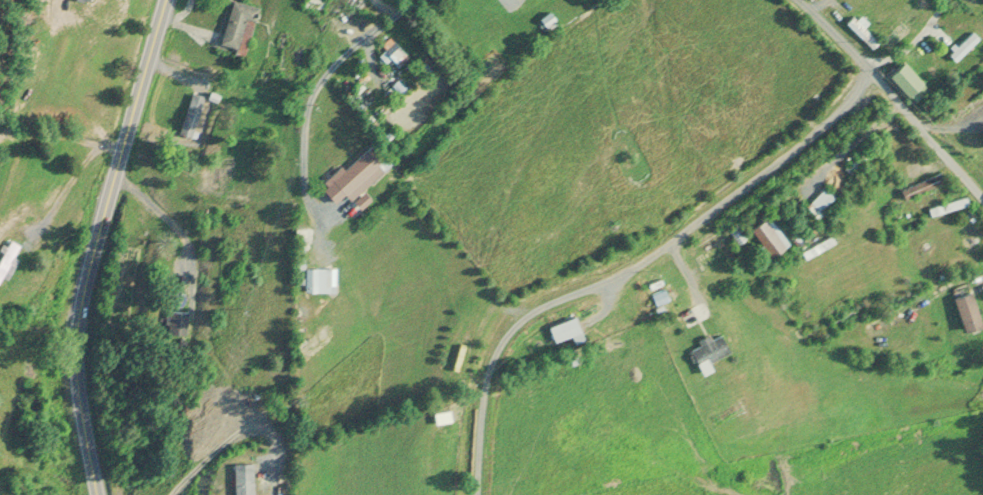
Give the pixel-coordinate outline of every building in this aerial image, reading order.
[(257,8),(230,1),(216,48),(244,56),(257,8)] [(846,22),(868,51),(876,45),(855,15),(846,22)] [(399,50),(388,39),(380,46),(384,49),(377,55),(384,63),(399,50)] [(883,75),(912,103),(926,88),(897,60),(883,75)] [(206,98),(192,93),(178,135),(192,139),(206,98)] [(381,170),(361,147),(326,179),(347,201),(381,170)] [(806,203),(815,213),(831,198),(821,188),(806,203)] [(786,244),(767,217),(748,230),(767,256),(786,244)] [(17,246),(6,240),(0,252),(0,279),(17,246)] [(326,291),(326,268),(302,268),(302,291),(326,291)] [(960,330),(979,323),(968,291),(949,297),(960,330)] [(545,327),(552,345),(577,335),(570,317),(545,327)] [(443,376),(454,379),(466,336),(455,333),(443,376)] [(726,353),(718,333),(695,341),(697,347),(687,350),(693,366),(726,353)] [(250,462),(231,462),(231,494),(250,494),(250,462)]
